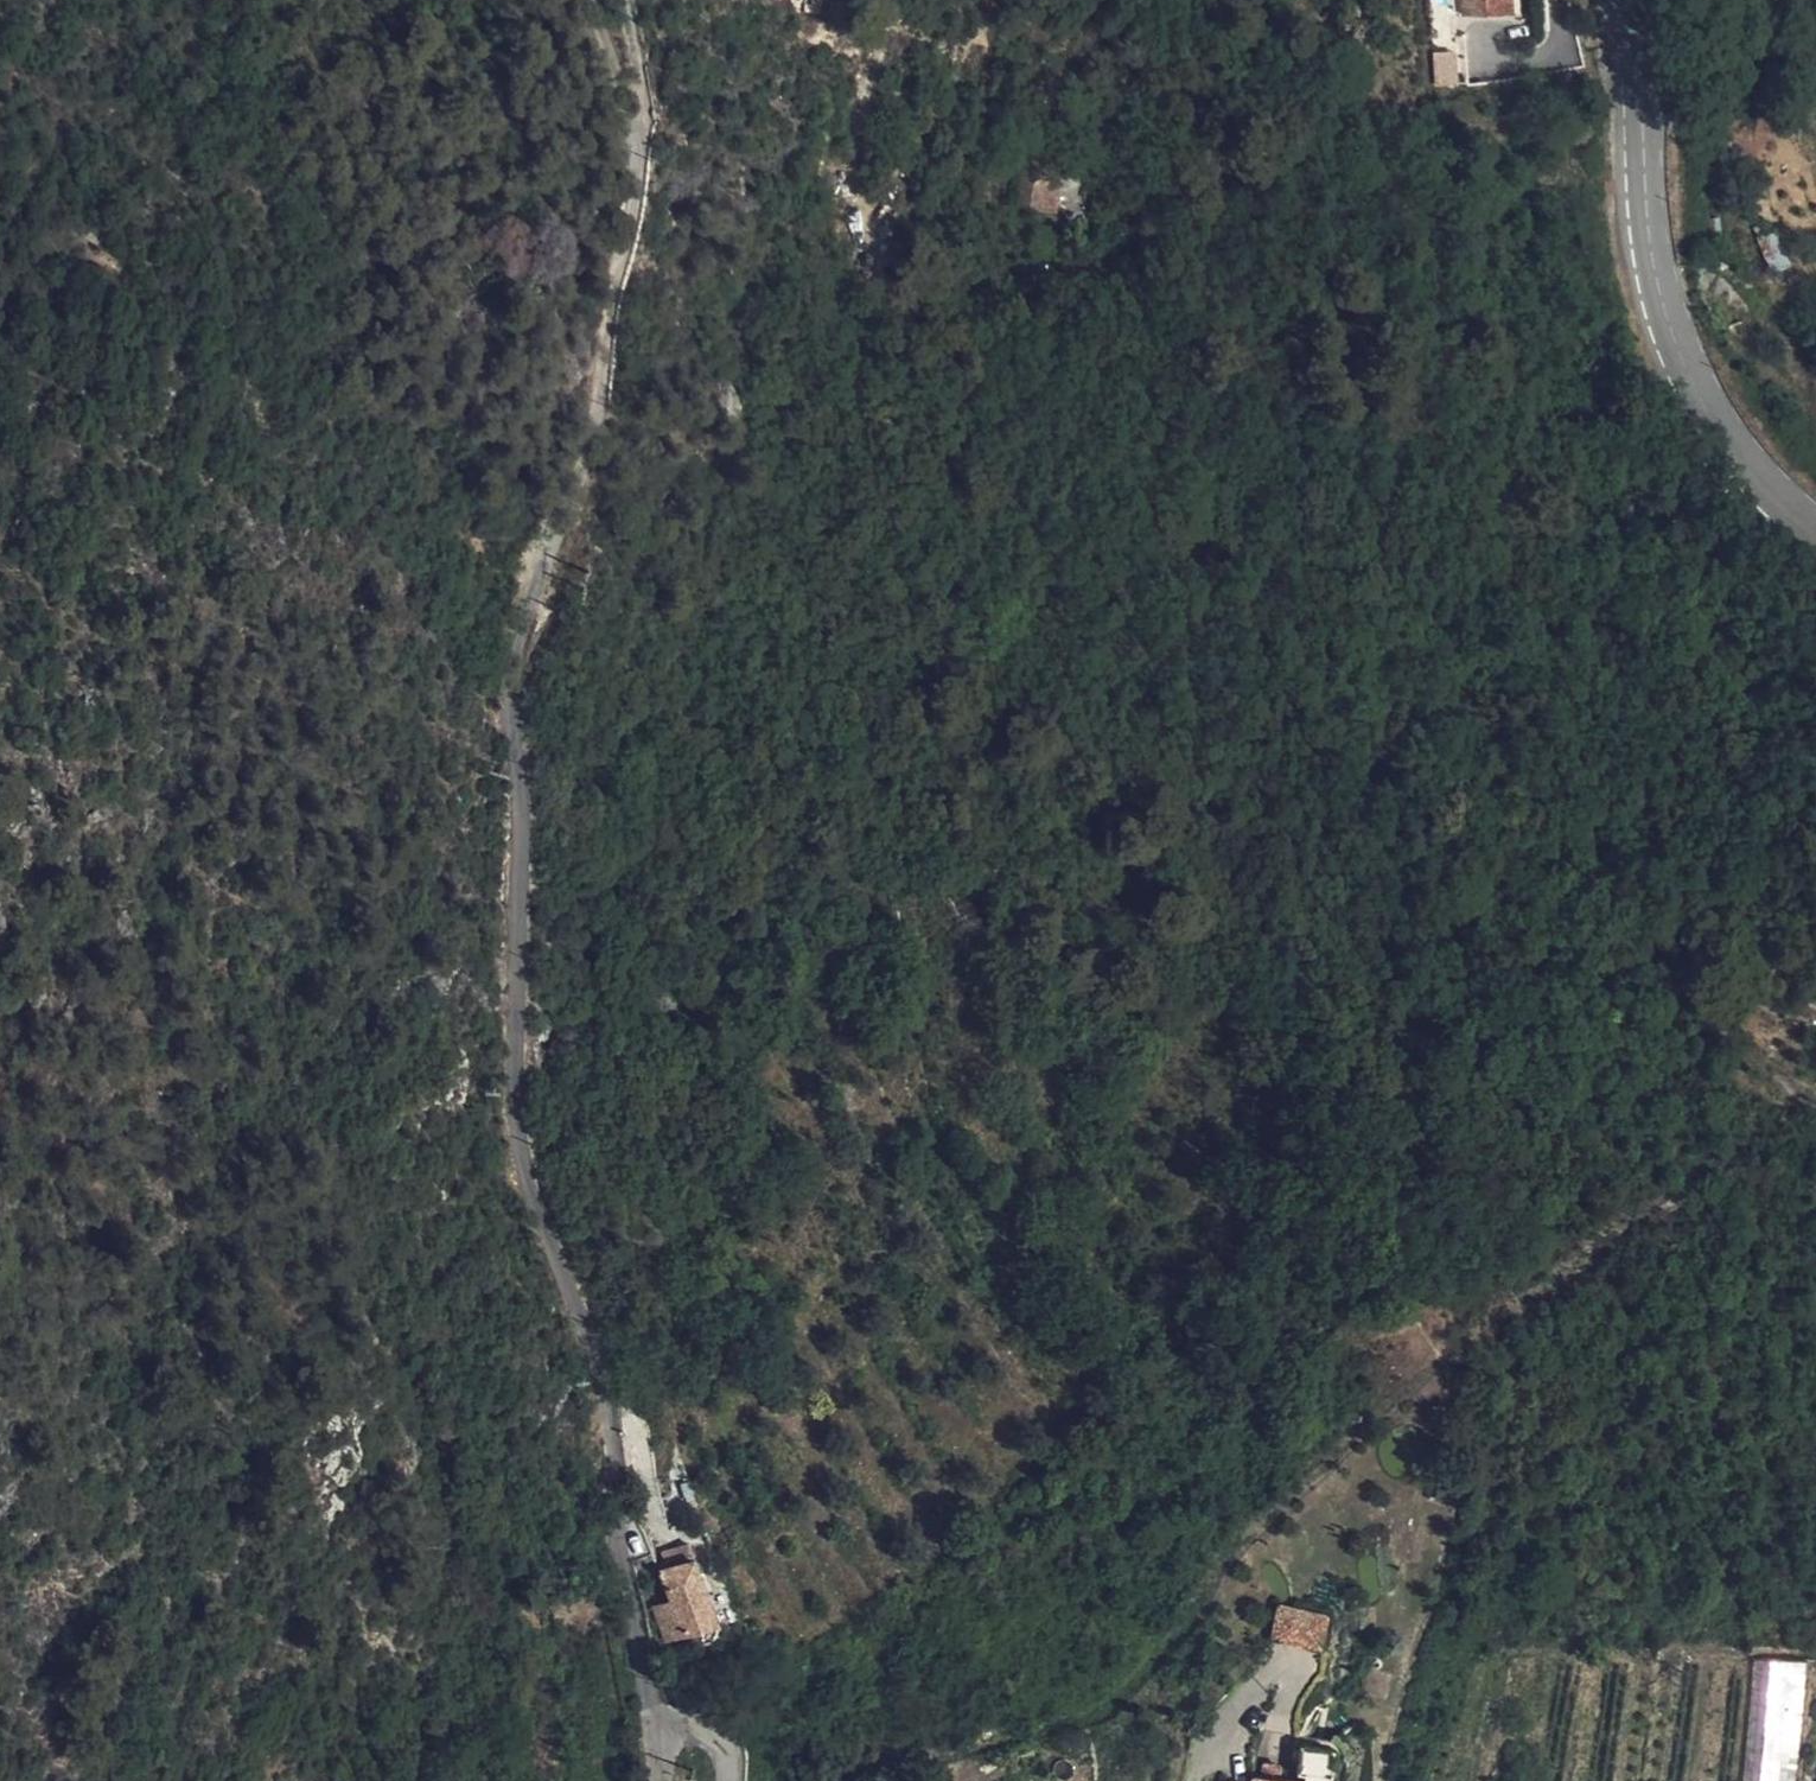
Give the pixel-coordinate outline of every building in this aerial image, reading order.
[(1457,15),(1519,15),(1519,0),(1456,0),(1457,15)] [(1436,84),(1455,82),(1452,56),(1433,58),(1436,84)] [(1022,156),(1016,156),(1013,205),(1056,208),(1059,164),(1049,163),(1051,128),(1024,126),(1022,156)] [(1770,272),(1788,265),(1775,231),(1757,237),(1770,272)] [(670,1652),(691,1644),(720,1634),(695,1559),(662,1569),(676,1615),(658,1621),(670,1652)] [(1327,1645),(1333,1610),(1285,1602),(1279,1636),(1327,1645)] [(1800,1662),(1749,1659),(1743,1780),(1794,1780),(1800,1662)] [(1341,1750),(1308,1747),(1306,1780),(1339,1780),(1341,1750)]
